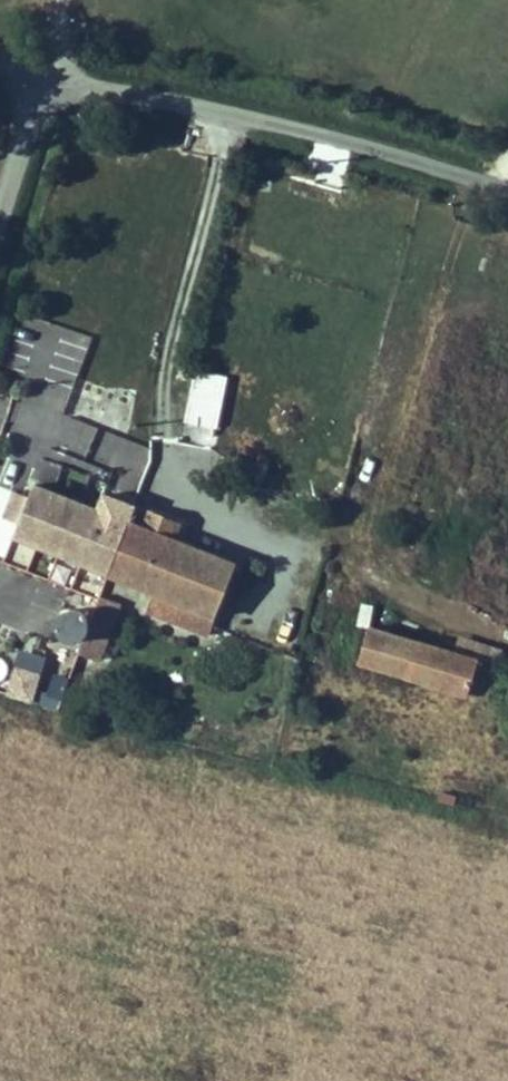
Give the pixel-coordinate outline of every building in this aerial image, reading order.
[(194,370),(184,424),(218,431),(228,377),(194,370)] [(45,475),(107,490),(109,479),(140,487),(151,442),(59,420),(45,475)] [(96,515),(30,492),(14,541),(108,577),(127,511),(101,502),(96,515)] [(170,544),(176,529),(127,511),(108,577),(213,616),(231,566),(170,544)] [(481,608),(507,619),(507,547),(481,608)] [(73,656),(80,651),(85,637),(85,635),(83,627),(77,620),(70,616),(61,616),(53,619),(46,626),(43,634),(44,643),(49,651),(56,656),(64,658),(73,656)] [(473,671),(367,640),(358,673),(464,704),(473,671)] [(11,670),(9,701),(37,703),(39,672),(11,670)]
